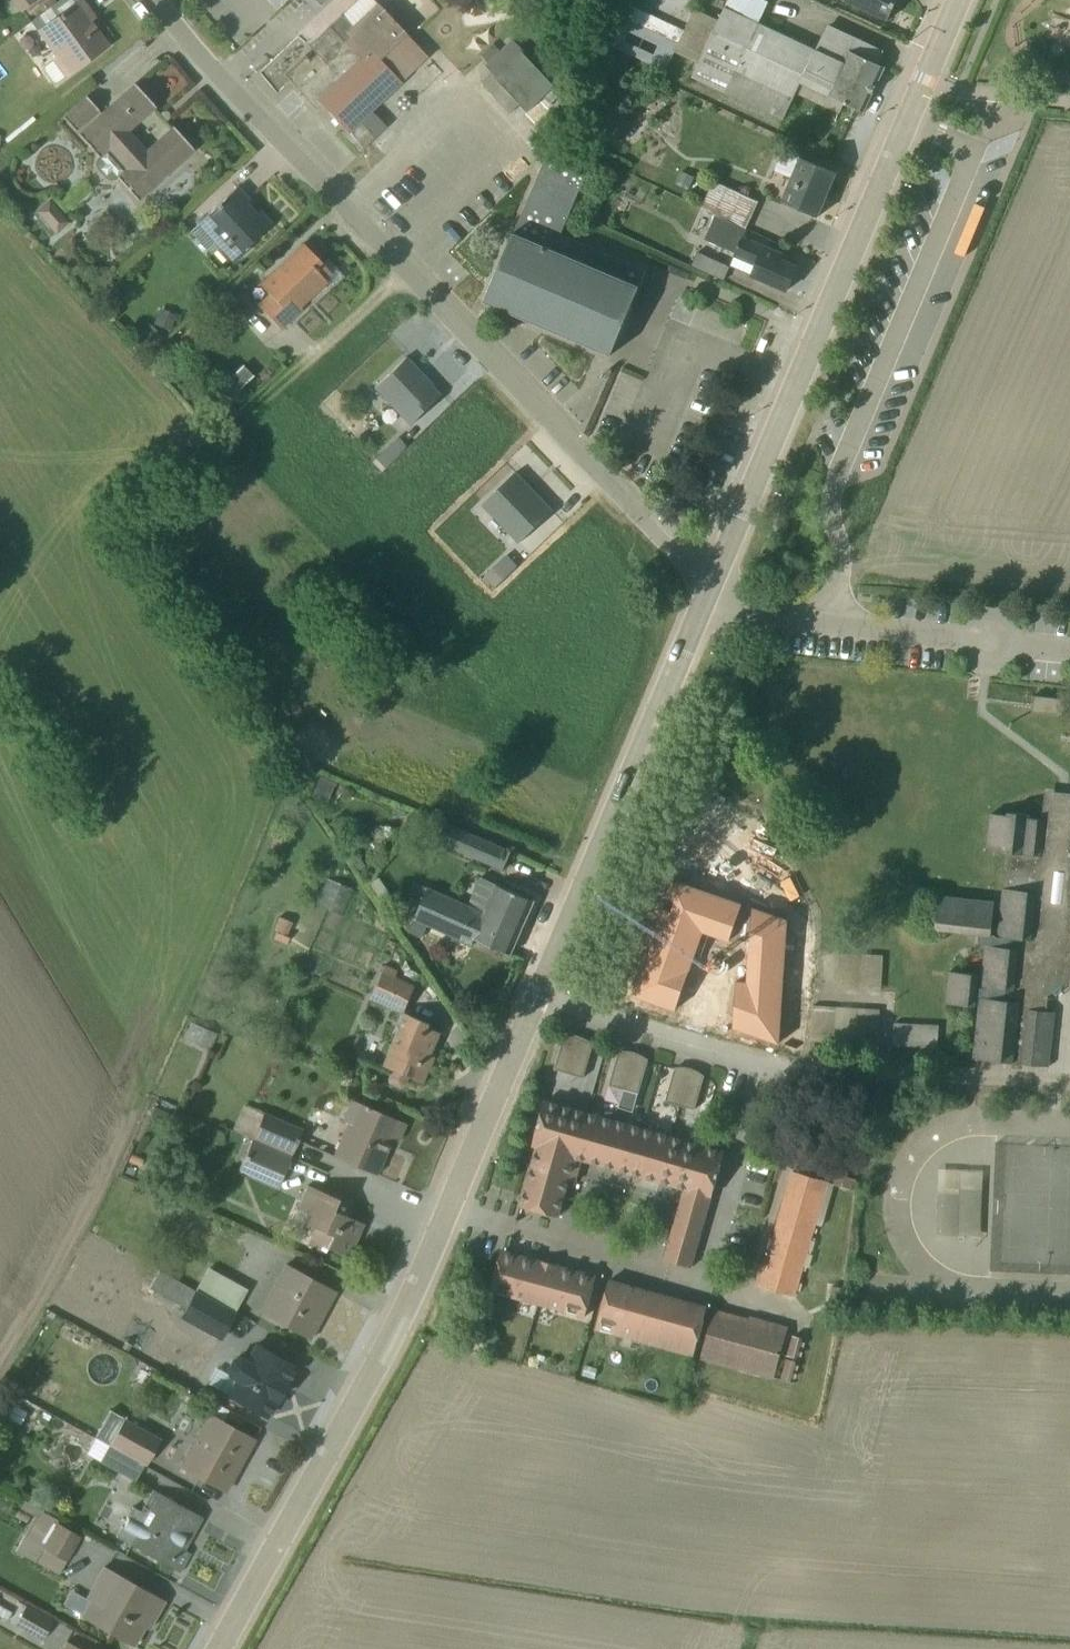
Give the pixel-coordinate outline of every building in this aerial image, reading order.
[(19,11),(34,0),(11,0),(19,11)] [(81,0),(80,0),(36,31),(54,56),(40,65),(53,84),(108,46),(90,20),(93,17),(81,0)] [(310,9),(313,12),(326,0),(302,0),(310,9)] [(761,0),(726,0),(718,18),(696,8),(684,33),(621,5),(604,44),(666,72),(675,53),(698,63),(692,78),(785,120),(795,96),(833,113),(839,101),(864,112),(884,68),(876,64),(882,51),(823,24),(811,49),(756,25),(767,2),(761,0)] [(844,3),(889,22),(899,0),(846,0),(844,3)] [(375,5),(351,28),(340,15),(306,47),(310,51),(284,76),(315,109),(319,105),(341,129),(337,133),(357,154),(376,137),(362,122),(427,59),(375,5)] [(554,89),(511,41),(483,66),(490,74),(480,83),(509,115),(519,106),(527,114),(554,89)] [(94,165),(96,171),(104,181),(109,182),(115,180),(117,180),(137,201),(193,152),(172,128),(146,151),(129,131),(154,108),(133,85),(77,134),(97,158),(95,160),(94,165)] [(815,219),(835,174),(782,150),(773,171),(792,180),(781,204),(815,219)] [(516,232),(486,304),(610,356),(623,324),(645,272),(559,236),(585,172),(548,157),(516,232)] [(715,217),(746,231),(758,203),(714,184),(701,211),(715,217)] [(270,224),(237,188),(197,224),(230,260),(270,224)] [(52,233),(69,220),(51,198),(34,212),(52,233)] [(754,268),(750,278),(785,294),(797,267),(780,260),(782,257),(742,239),(746,231),(715,217),(704,242),(732,254),(731,258),(754,268)] [(322,265),(303,245),(259,286),(269,297),(256,308),(279,333),(303,311),(299,307),(326,283),(331,289),(344,277),(328,260),(322,265)] [(729,263),(704,252),(696,269),(722,280),(729,263)] [(440,398),(404,359),(372,389),(408,428),(440,398)] [(231,394),(253,375),(243,363),(221,383),(231,394)] [(386,467),(408,445),(398,435),(376,456),(386,467)] [(551,515),(515,476),(481,506),(518,546),(551,515)] [(485,575),(497,586),(517,563),(506,553),(485,575)] [(1066,701),(1033,697),(1031,713),(1064,717),(1066,701)] [(319,776),(310,798),(327,807),(337,784),(319,776)] [(1069,983),(1069,795),(1061,794),(1044,792),(1041,820),(1027,819),(1027,816),(1007,814),(1006,816),(989,815),(985,849),(1006,851),(1001,904),(937,897),(934,932),(978,937),(976,949),(985,949),(982,975),(947,972),(944,1004),(978,1008),(972,1060),(1045,1067),(1051,1011),(1045,1011),(1047,998),(1067,983),(1069,983)] [(446,822),(437,844),(503,872),(511,851),(446,822)] [(423,900),(408,933),(422,939),(427,928),(471,946),(474,939),(510,955),(533,902),(479,878),(468,905),(428,888),(427,890),(413,884),(409,894),(423,900)] [(326,879),(315,905),(341,917),(352,891),(326,879)] [(274,933),(272,940),(285,945),(292,922),(277,917),(272,932),(274,933)] [(884,956),(837,954),(835,990),(883,992),(884,956)] [(368,1000),(403,1013),(414,987),(392,978),(394,972),(382,967),(368,1000)] [(878,1012),(810,1008),(809,1043),(876,1046),(878,1012)] [(430,1026),(403,1013),(380,1066),(389,1071),(386,1080),(387,1084),(399,1089),(403,1087),(408,1078),(423,1085),(434,1058),(430,1057),(440,1034),(429,1029),(430,1026)] [(191,1024),(184,1039),(210,1050),(217,1035),(191,1024)] [(937,1027),(894,1025),(893,1047),(936,1049),(937,1027)] [(563,1038),(553,1071),(583,1079),(592,1046),(579,1043),(578,1039),(576,1042),(563,1038)] [(618,1054),(608,1086),(637,1095),(647,1062),(634,1058),(633,1055),(631,1058),(618,1054)] [(674,1070),(665,1103),(694,1111),(703,1078),(690,1074),(690,1071),(689,1071),(687,1074),(674,1070)] [(346,1123),(332,1157),(375,1176),(391,1141),(397,1143),(404,1125),(349,1101),(341,1121),(346,1123)] [(536,1148),(519,1207),(558,1218),(568,1183),(575,1186),(582,1162),(682,1191),(662,1261),(691,1269),(724,1153),(544,1102),(532,1147),(536,1148)] [(250,1141),(289,1158),(301,1131),(242,1106),(231,1132),(250,1141)] [(289,1158),(250,1141),(238,1171),(276,1188),(289,1158)] [(938,1170),(935,1241),(979,1243),(982,1172),(938,1170)] [(816,1226),(829,1183),(792,1173),(759,1288),(795,1299),(816,1226)] [(829,1183),(816,1226),(822,1228),(834,1186),(853,1190),(855,1181),(835,1176),(833,1184),(829,1183)] [(306,1214),(302,1224),(312,1228),(305,1246),(325,1254),(327,1249),(348,1258),(362,1225),(346,1217),(353,1201),(339,1195),(337,1200),(306,1186),(296,1210),(306,1214)] [(306,1214),(296,1210),(292,1220),(302,1224),(306,1214)] [(537,1305),(547,1264),(500,1251),(490,1292),(537,1305)] [(315,1321),(331,1288),(282,1264),(257,1314),(309,1340),(318,1322),(315,1321)] [(547,1264),(537,1305),(584,1317),(595,1277),(547,1264)] [(159,1269),(149,1287),(184,1306),(194,1289),(159,1269)] [(248,1292),(208,1270),(180,1319),(219,1341),(248,1292)] [(609,1280),(595,1331),(692,1358),(707,1307),(609,1280)] [(735,1371),(749,1319),(715,1310),(702,1361),(735,1371)] [(749,1319),(735,1371),(772,1381),(786,1329),(749,1319)] [(792,1337),(786,1357),(796,1359),(802,1339),(792,1337)] [(225,1395),(265,1418),(294,1368),(254,1345),(245,1360),(238,1356),(230,1359),(224,1370),(227,1377),(233,1381),(225,1395)] [(786,1360),(780,1380),(790,1382),(795,1362),(786,1360)] [(109,1412),(94,1440),(142,1465),(157,1437),(109,1412)] [(228,1495),(256,1442),(207,1416),(178,1468),(228,1495)] [(133,1481),(142,1465),(94,1440),(86,1456),(133,1481)] [(182,1552),(201,1518),(153,1491),(141,1512),(132,1507),(114,1538),(179,1575),(190,1556),(182,1552)] [(60,1577),(82,1534),(23,1503),(18,1512),(33,1520),(15,1554),(60,1577)] [(153,1621),(164,1601),(103,1568),(77,1615),(134,1647),(150,1619),(153,1621)] [(53,1621),(24,1606),(13,1627),(42,1642),(53,1621)]
